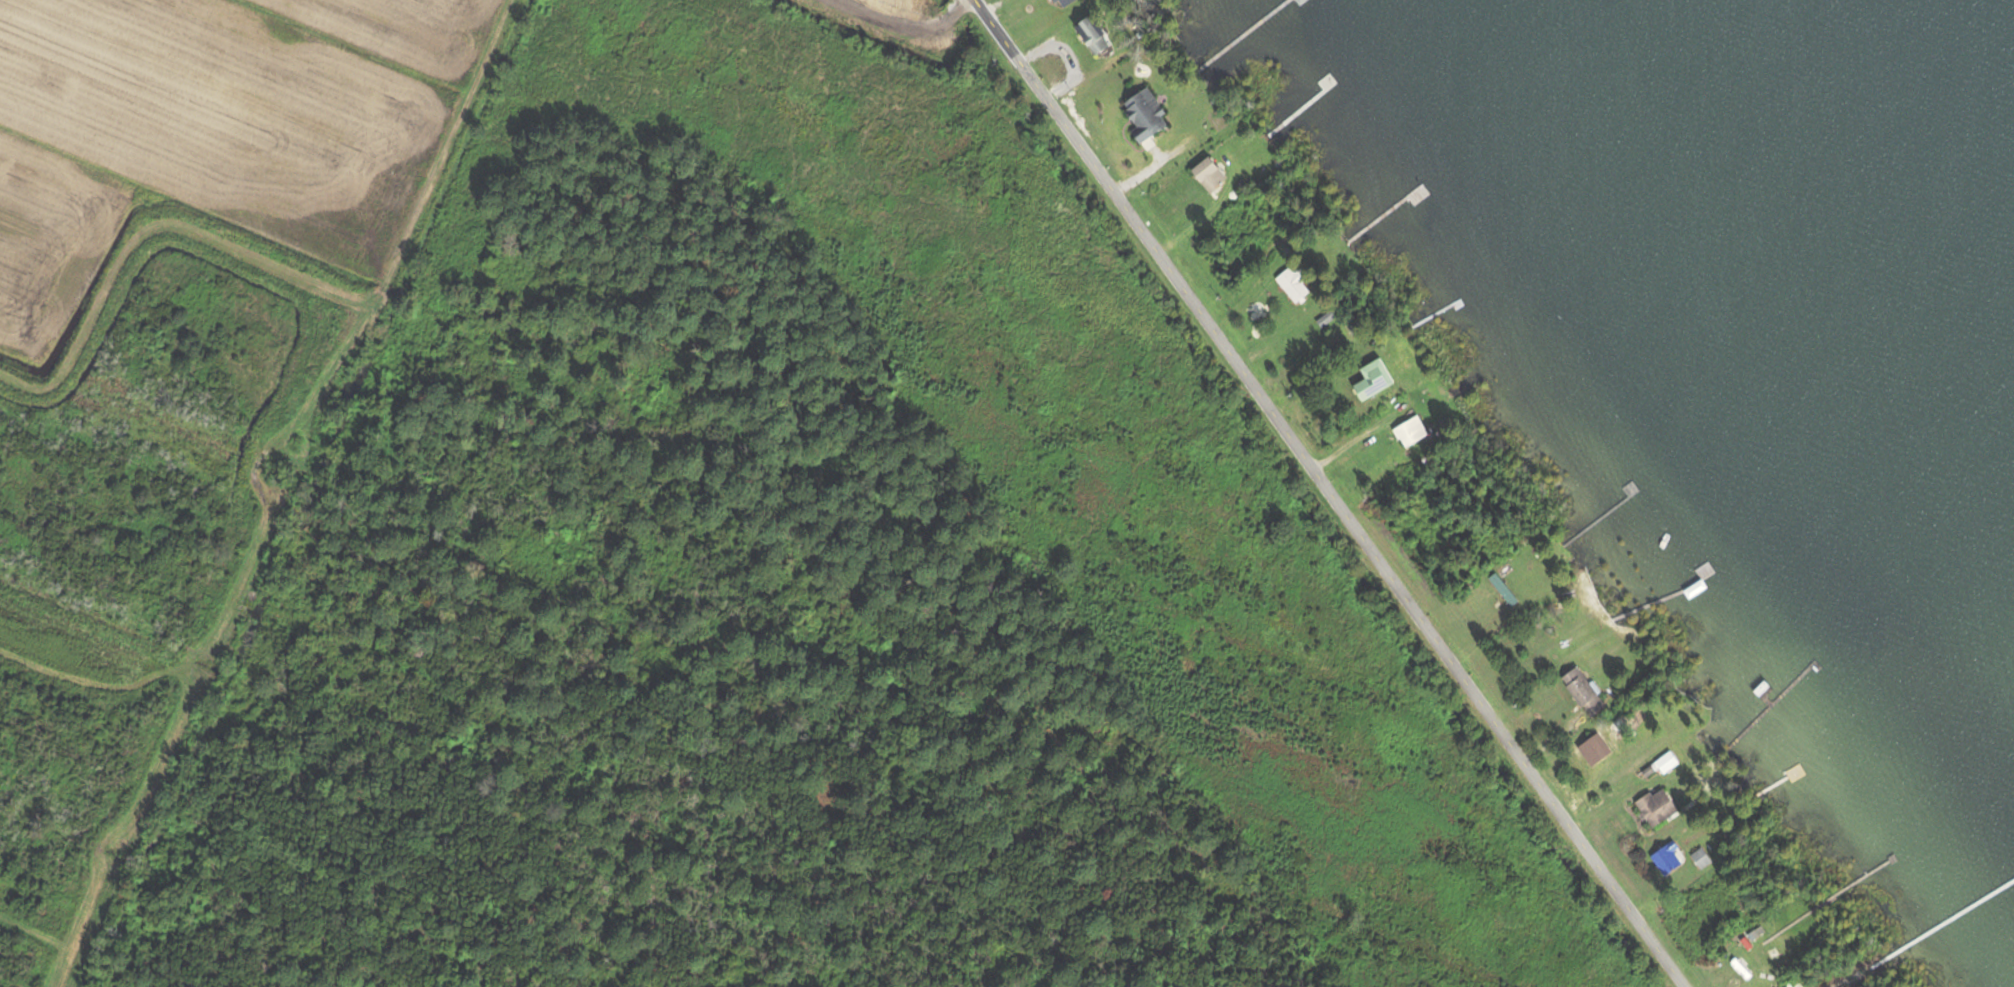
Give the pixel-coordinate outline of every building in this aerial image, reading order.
[(1106,43),(1101,35),(1104,33),(1092,13),(1072,26),(1089,54),(1106,43)] [(1185,170),(1207,194),(1224,178),(1203,155),(1185,170)] [(1308,289),(1285,267),(1272,280),(1295,303),(1308,289)] [(1334,317),(1329,310),(1315,321),(1320,328),(1334,317)] [(1355,369),(1360,378),(1347,386),(1356,402),(1388,383),(1374,358),(1355,369)] [(1400,449),(1425,435),(1414,414),(1389,428),(1400,449)] [(1486,578),(1507,606),(1516,600),(1494,571),(1486,578)] [(1561,674),(1583,719),(1601,711),(1579,665),(1561,674)] [(1649,765),(1659,778),(1678,764),(1668,750),(1649,765)] [(1632,804),(1649,828),(1675,810),(1658,786),(1632,804)] [(1664,876),(1684,858),(1666,840),(1647,858),(1664,876)]
